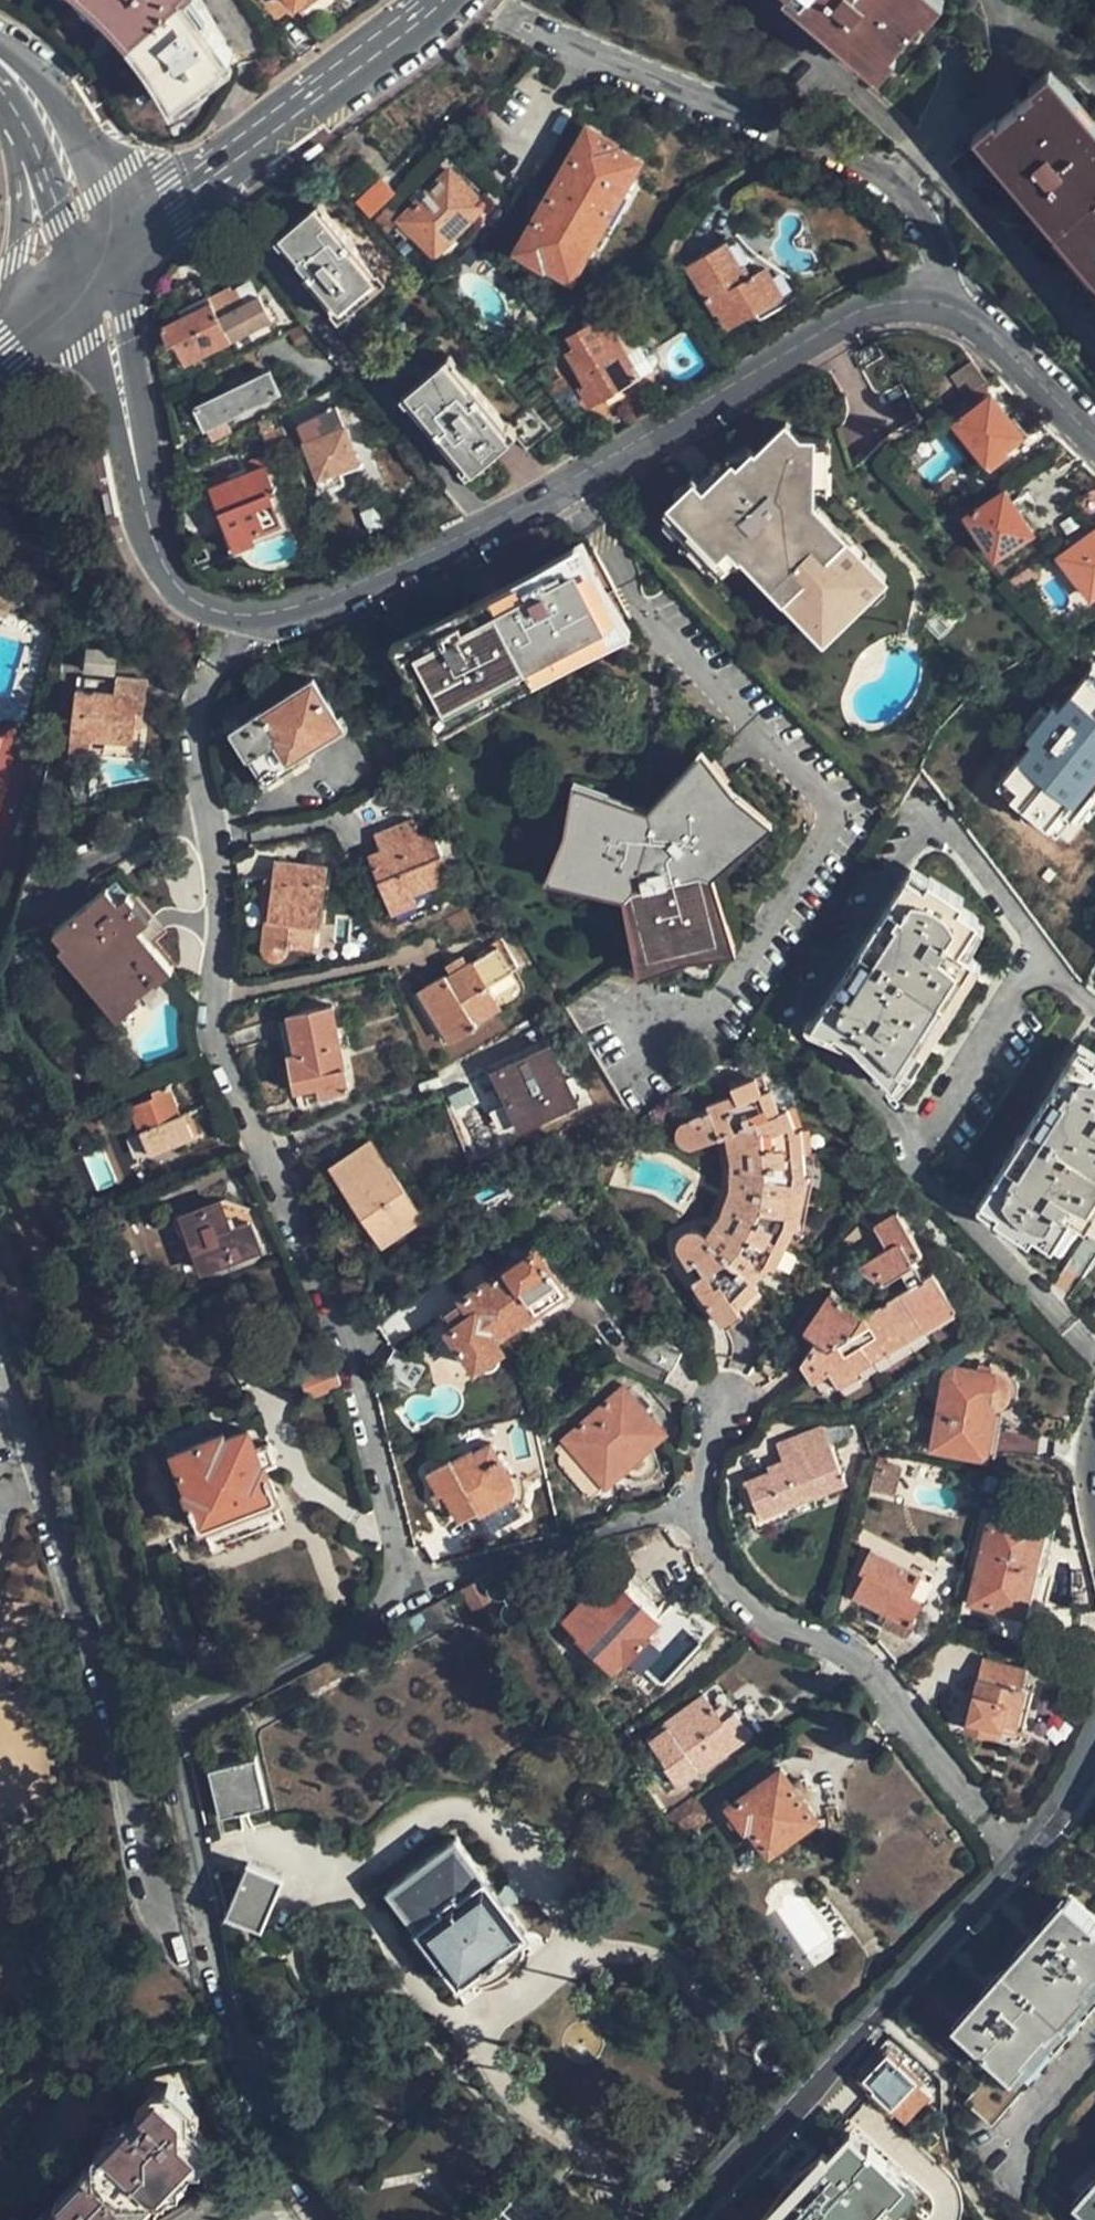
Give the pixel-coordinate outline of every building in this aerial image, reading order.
[(186,0),(96,0),(122,27),(119,29),(131,43),(143,58),(146,55),(156,70),(152,72),(175,105),(231,61),(186,0)] [(308,0),(260,0),(277,24),(308,0)] [(957,0),(812,0),(897,74),(934,31),(959,1),(957,0)] [(1056,68),(986,129),(1004,150),(1002,152),(1023,175),(1025,174),(1034,184),(1031,186),(1035,190),(1038,189),(1094,254),(1094,112),(1056,68)] [(563,274),(629,156),(606,143),(607,141),(583,127),(515,249),(539,262),(540,260),(563,274)] [(398,218),(424,244),(454,215),(460,221),(478,202),(446,170),(398,218)] [(350,201),(365,218),(392,191),(377,175),(350,201)] [(454,215),(424,244),(435,256),(465,227),(460,221),(454,215)] [(334,317),(378,280),(321,216),(281,249),(307,279),(304,282),(334,317)] [(726,325),(778,295),(760,266),(742,277),(722,242),(684,264),(710,309),(714,305),(726,325)] [(207,297),(209,302),(228,339),(270,320),(259,295),(244,303),(236,288),(230,291),(228,287),(207,297)] [(228,339),(209,302),(158,327),(166,343),(172,341),(182,362),(228,339)] [(565,335),(569,341),(573,346),(563,353),(577,375),(581,381),(573,385),(587,406),(636,375),(597,315),(565,335)] [(573,346),(569,341),(559,347),(563,353),(573,346)] [(929,399),(941,413),(963,398),(984,383),(969,362),(946,379),(950,383),(929,399)] [(508,429),(451,364),(404,403),(462,468),(508,429)] [(203,429),(276,392),(266,371),(192,408),(203,429)] [(581,381),(577,375),(570,379),(573,385),(581,381)] [(1014,436),(1017,434),(988,394),(950,419),(980,460),(1014,436)] [(963,398),(941,413),(945,418),(967,403),(963,398)] [(340,488),(336,478),(333,470),(353,462),(333,407),(293,422),(320,495),(340,488)] [(733,438),(719,452),(739,473),(745,472),(750,470),(760,469),(765,469),(778,474),(783,477),(790,484),(794,490),(796,500),(798,505),(814,505),(814,439),(797,439),(773,415),(742,447),(733,438)] [(1030,456),(1055,438),(1037,421),(1017,434),(1014,436),(1030,456)] [(279,428),(271,431),(280,454),(289,451),(279,428)] [(828,439),(814,439),(814,505),(828,505),(828,439)] [(863,604),(880,587),(884,583),(844,543),(839,548),(835,552),(820,538),(814,543),(795,525),(795,505),(798,505),(796,500),(794,490),(790,484),(783,477),(778,474),(765,469),(760,469),(750,470),(745,472),(739,473),(719,452),(717,455),(713,451),(705,458),(700,454),(689,466),(684,461),(676,469),(681,474),(653,502),(686,534),(709,557),(725,540),(773,588),(766,595),(780,609),(795,594),(819,616),(837,598),(833,594),(843,584),(863,604)] [(333,470),(336,478),(356,470),(353,462),(333,470)] [(288,530),(262,466),(209,487),(232,550),(288,530)] [(1087,521),(1094,516),(1094,486),(1071,500),(1087,521)] [(1027,532),(998,492),(962,517),(991,557),(1027,532)] [(835,552),(839,548),(844,543),(814,513),(814,505),(798,505),(795,505),(795,525),(814,543),(820,538),(835,552)] [(1057,556),(1087,597),(1094,591),(1094,528),(1057,556)] [(709,557),(686,534),(676,545),(711,580),(730,560),(766,595),(773,588),(725,540),(709,557)] [(445,729),(638,631),(595,544),(399,635),(445,729)] [(795,594),(780,609),(820,648),(863,604),(843,584),(833,594),(837,598),(819,616),(795,594)] [(0,594),(0,617),(2,617),(8,597),(0,594)] [(94,648),(79,646),(77,660),(92,661),(94,648)] [(112,691),(114,674),(76,670),(74,687),(112,691)] [(145,677),(114,674),(112,691),(74,687),(69,735),(89,737),(130,741),(132,716),(141,717),(145,677)] [(954,691),(962,699),(975,686),(967,677),(954,691)] [(309,678),(264,707),(243,720),(231,728),(263,780),(307,753),(304,749),(340,726),(309,678)] [(243,720),(264,707),(256,693),(235,706),(243,720)] [(1094,763),(1094,720),(1067,698),(1016,760),(1065,800),(1094,763)] [(89,737),(69,735),(68,751),(88,753),(89,737)] [(722,875),(777,825),(707,756),(656,807),(584,784),(547,882),(625,901),(647,964),(740,949),(722,875)] [(369,859),(374,871),(380,885),(392,915),(415,906),(412,895),(432,887),(449,878),(432,833),(420,837),(414,823),(376,838),(382,853),(369,859)] [(318,923),(325,869),(276,863),(268,916),(265,916),(260,943),(261,949),(264,953),(267,956),(272,957),(276,956),(281,953),(284,949),(286,944),(309,947),(313,922),(318,923)] [(380,885),(374,871),(364,874),(370,889),(380,885)] [(907,1072),(974,963),(966,958),(967,955),(954,946),(973,917),(955,906),(959,899),(926,877),(921,885),(903,873),(805,1027),(827,1034),(830,1030),(852,1045),(850,1051),(885,1085),(897,1066),(907,1072)] [(137,928),(147,920),(126,893),(116,900),(106,887),(51,929),(63,947),(69,942),(94,973),(88,977),(103,994),(108,991),(120,1006),(152,979),(156,983),(170,971),(147,941),(137,928)] [(415,906),(392,915),(396,924),(439,907),(432,887),(412,895),(415,906)] [(157,933),(147,920),(137,928),(147,941),(157,933)] [(493,949),(506,970),(513,966),(500,944),(493,949)] [(508,972),(506,970),(493,949),(444,980),(441,977),(415,993),(446,1042),(474,1027),(472,1023),(494,1009),(483,988),(508,972)] [(348,1090),(330,1010),(277,1021),(282,1041),(286,1058),(295,1056),(302,1091),(329,1086),(331,1094),(348,1090)] [(490,1072),(496,1083),(506,1104),(516,1126),(571,1100),(546,1046),(490,1072)] [(1094,1218),(1094,1052),(1093,1051),(1088,1058),(1071,1048),(976,1198),(993,1208),(989,1215),(1023,1239),(1028,1231),(1047,1243),(1067,1212),(1081,1222),(1084,1218),(1092,1223),(1094,1218)] [(770,1269),(793,1227),(798,1229),(814,1176),(805,1174),(804,1131),(786,1133),(773,1087),(761,1089),(757,1072),(733,1080),(735,1091),(708,1098),(709,1106),(693,1110),(694,1116),(690,1117),(687,1119),(685,1120),(680,1124),(678,1126),(678,1129),(677,1133),(680,1137),(683,1141),(687,1142),(691,1145),(696,1144),(705,1142),(731,1135),(733,1141),(733,1150),(734,1160),(733,1172),(732,1183),(730,1192),(726,1201),(721,1213),(717,1222),(709,1232),(703,1228),(700,1225),(695,1223),(691,1223),(687,1224),(683,1226),(679,1230),(677,1234),(677,1237),(677,1241),(678,1246),(682,1255),(684,1253),(692,1269),(685,1273),(710,1323),(736,1313),(733,1300),(755,1283),(752,1277),(764,1266),(770,1269)] [(506,1104),(496,1083),(485,1087),(496,1109),(506,1104)] [(190,1137),(184,1120),(180,1122),(177,1114),(166,1085),(150,1091),(151,1095),(126,1104),(128,1108),(132,1106),(141,1128),(135,1130),(145,1155),(190,1137)] [(180,1122),(184,1120),(190,1117),(187,1110),(177,1114),(180,1122)] [(326,1169),(349,1201),(358,1196),(366,1205),(357,1212),(378,1243),(418,1214),(367,1140),(326,1169)] [(227,1226),(247,1219),(237,1192),(217,1200),(227,1226)] [(358,1196),(349,1201),(357,1212),(366,1205),(358,1196)] [(257,1246),(247,1219),(227,1226),(217,1200),(177,1215),(198,1269),(257,1246)] [(870,1354),(882,1346),(885,1349),(956,1304),(930,1267),(920,1273),(909,1255),(919,1250),(893,1211),(869,1226),(882,1248),(854,1266),(877,1280),(896,1269),(905,1283),(863,1310),(828,1289),(800,1331),(812,1339),(797,1362),(810,1382),(829,1370),(839,1385),(858,1373),(856,1369),(872,1359),(870,1354)] [(492,1341),(539,1309),(556,1298),(560,1296),(532,1253),(503,1272),(492,1279),(441,1314),(451,1329),(445,1333),(469,1372),(474,1369),(476,1373),(479,1371),(481,1373),(484,1376),(487,1375),(490,1374),(493,1372),(495,1370),(497,1368),(497,1365),(497,1361),(496,1359),(498,1359),(495,1354),(498,1353),(492,1341)] [(492,1279),(503,1272),(499,1266),(489,1274),(492,1279)] [(556,1298),(539,1309),(542,1314),(559,1304),(556,1298)] [(451,1329),(441,1314),(435,1318),(445,1333),(451,1329)] [(668,1369),(678,1349),(644,1334),(633,1353),(668,1369)] [(408,1385),(418,1367),(389,1351),(379,1369),(408,1385)] [(338,1387),(331,1360),(292,1375),(301,1400),(338,1387)] [(978,1453),(989,1403),(997,1401),(1003,1397),(1005,1394),(1006,1389),(1005,1385),(1002,1380),(998,1377),(994,1376),(954,1367),(942,1373),(933,1412),(943,1415),(936,1443),(957,1449),(978,1453)] [(662,1437),(644,1413),(630,1395),(625,1389),(566,1437),(571,1444),(558,1455),(558,1464),(586,1497),(602,1484),(662,1437)] [(630,1395),(644,1413),(653,1407),(642,1393),(635,1390),(630,1395)] [(842,1480),(819,1425),(772,1444),(780,1460),(763,1467),(766,1472),(742,1481),(755,1515),(842,1480)] [(258,1465),(253,1450),(247,1430),(223,1438),(221,1433),(173,1452),(186,1491),(183,1492),(196,1528),(201,1526),(272,1500),(275,1499),(264,1468),(263,1463),(258,1465)] [(514,1491),(500,1463),(488,1442),(469,1452),(468,1449),(448,1460),(447,1457),(422,1470),(436,1494),(440,1491),(456,1519),(473,1511),(486,1535),(521,1517),(516,1508),(508,1493),(514,1491)] [(268,1445),(253,1450),(258,1465),(263,1463),(264,1468),(274,1464),(268,1445)] [(507,1459),(500,1463),(514,1491),(508,1493),(516,1508),(519,1504),(522,1502),(524,1495),(524,1491),(522,1486),(507,1459)] [(879,1462),(875,1485),(897,1489),(900,1466),(879,1462)] [(272,1500),(201,1526),(209,1551),(279,1525),(272,1500)] [(1018,1612),(1028,1571),(1040,1523),(990,1511),(968,1600),(1018,1612)] [(1040,1523),(1028,1571),(1042,1574),(1054,1526),(1040,1523)] [(907,1599),(919,1581),(873,1551),(860,1571),(865,1574),(850,1597),(882,1617),(876,1625),(900,1640),(920,1608),(907,1599)] [(923,1574),(919,1581),(907,1599),(920,1608),(936,1582),(923,1574)] [(479,1575),(457,1586),(468,1607),(490,1595),(479,1575)] [(655,1620),(615,1580),(599,1598),(590,1589),(560,1619),(609,1667),(621,1655),(626,1659),(648,1635),(644,1631),(655,1620)] [(1012,1683),(1016,1666),(980,1657),(961,1726),(994,1735),(997,1726),(1006,1727),(1017,1684),(1012,1683)] [(725,1714),(735,1705),(719,1685),(708,1694),(725,1714)] [(691,1699),(654,1727),(672,1752),(689,1776),(738,1739),(721,1716),(708,1724),(691,1699)] [(672,1752),(654,1727),(640,1738),(657,1762),(672,1752)] [(221,1762),(231,1760),(228,1751),(219,1754),(221,1762)] [(251,1755),(231,1760),(221,1762),(204,1766),(214,1815),(262,1804),(251,1755)] [(811,1813),(798,1795),(788,1781),(777,1766),(727,1803),(742,1825),(748,1821),(766,1847),(811,1813)] [(788,1781),(798,1795),(807,1789),(797,1775),(788,1781)] [(693,1794),(662,1817),(674,1836),(705,1812),(693,1794)] [(524,1926),(450,1831),(382,1887),(456,1980),(524,1926)] [(257,1925),(278,1875),(242,1860),(222,1910),(257,1925)] [(1069,1899),(958,2019),(1016,2072),(1094,1986),(1094,1922),(1069,1899)] [(896,2108),(923,2079),(903,2061),(902,2063),(892,2054),(869,2078),(879,2088),(877,2090),(896,2108)] [(938,2093),(923,2079),(896,2108),(910,2122),(938,2093)] [(85,2171),(89,2175),(61,2205),(58,2202),(47,2215),(49,2216),(46,2219),(136,2219),(209,2141),(185,2119),(197,2105),(172,2081),(145,2109),(140,2105),(127,2119),(130,2122),(85,2171)] [(894,2188),(897,2185),(856,2146),(786,2219),(865,2219),(894,2188)] [(89,2175),(85,2171),(84,2170),(56,2200),(58,2202),(61,2205),(89,2175)] [(1083,2189),(1094,2199),(1094,2176),(1083,2189)] [(903,2195),(894,2188),(865,2219),(880,2219),(903,2195)] [(47,2215),(43,2211),(35,2219),(19,2209),(14,2216),(21,2219),(46,2219),(49,2216),(47,2215)]
